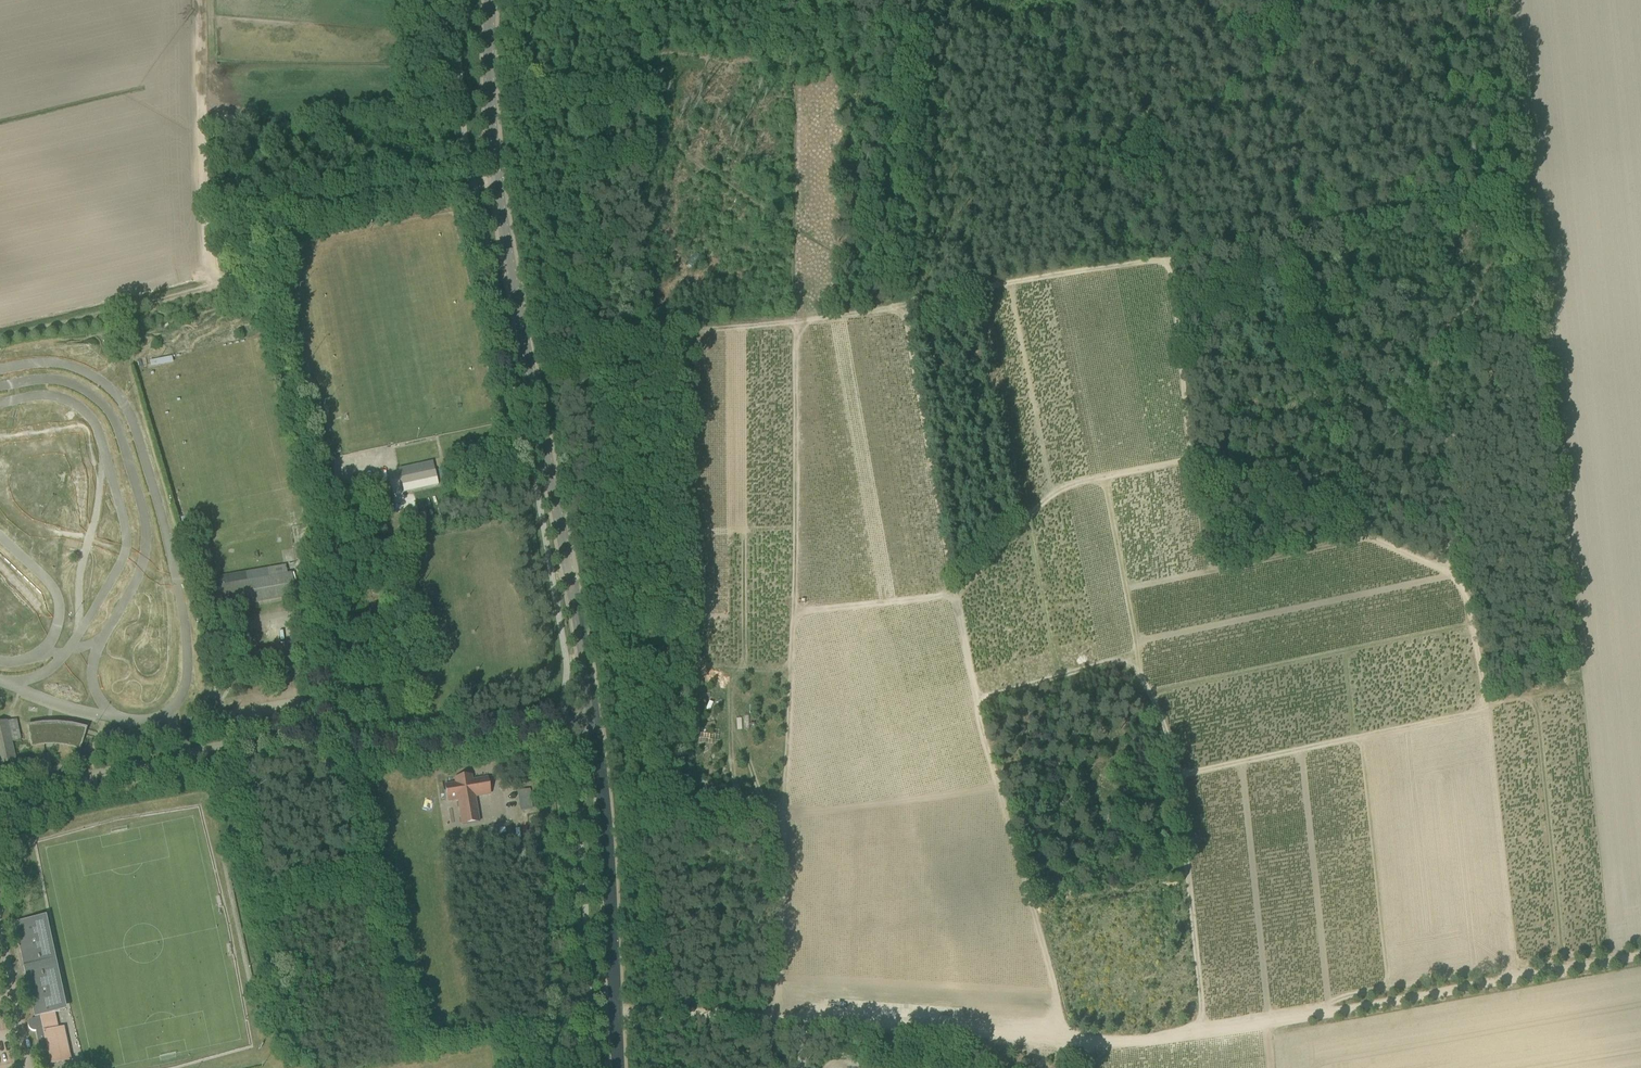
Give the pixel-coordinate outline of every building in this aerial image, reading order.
[(437,470),(441,483),(454,479),(450,466),(437,470)] [(401,479),(404,492),(438,485),(435,472),(401,479)] [(203,589),(207,611),(293,596),(289,573),(287,574),(286,571),(280,572),(281,575),(203,589)] [(6,721),(0,723),(0,765),(15,762),(11,743),(20,740),(16,719),(6,722),(6,721)] [(79,748),(84,734),(70,731),(56,729),(43,730),(29,732),(32,746),(43,744),(56,744),(67,745),(79,748)] [(489,792),(487,777),(472,780),(471,776),(454,778),(455,783),(445,784),(447,799),(458,798),(462,825),(479,822),(474,795),(489,792)] [(529,789),(517,791),(521,811),(532,809),(529,789)] [(52,1013),(31,919),(14,922),(23,966),(21,967),(24,967),(25,972),(23,973),(25,973),(35,1019),(33,1019),(32,1019),(31,1020),(30,1020),(29,1021),(29,1023),(28,1023),(28,1024),(28,1025),(28,1026),(29,1028),(30,1029),(31,1030),(32,1031),(34,1031),(36,1031),(42,1059),(49,1058),(50,1064),(70,1060),(69,1056),(68,1052),(67,1049),(66,1046),(64,1042),(63,1039),(62,1036),(58,1029),(58,1028),(57,1028),(54,1022),(52,1013)]
